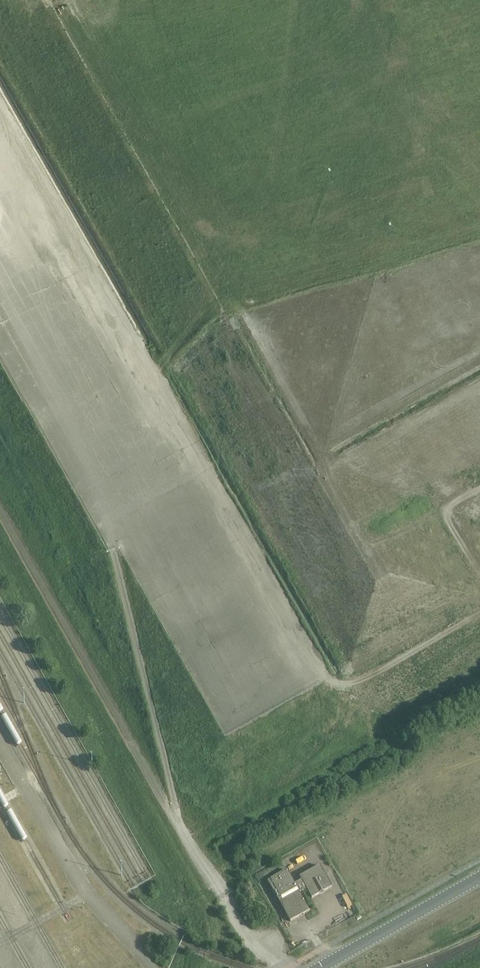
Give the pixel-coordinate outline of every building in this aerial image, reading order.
[(267,881),(290,921),(309,911),(299,893),(306,889),(311,898),(332,887),(320,866),(299,877),(301,880),(294,884),(286,870),(267,881)]
